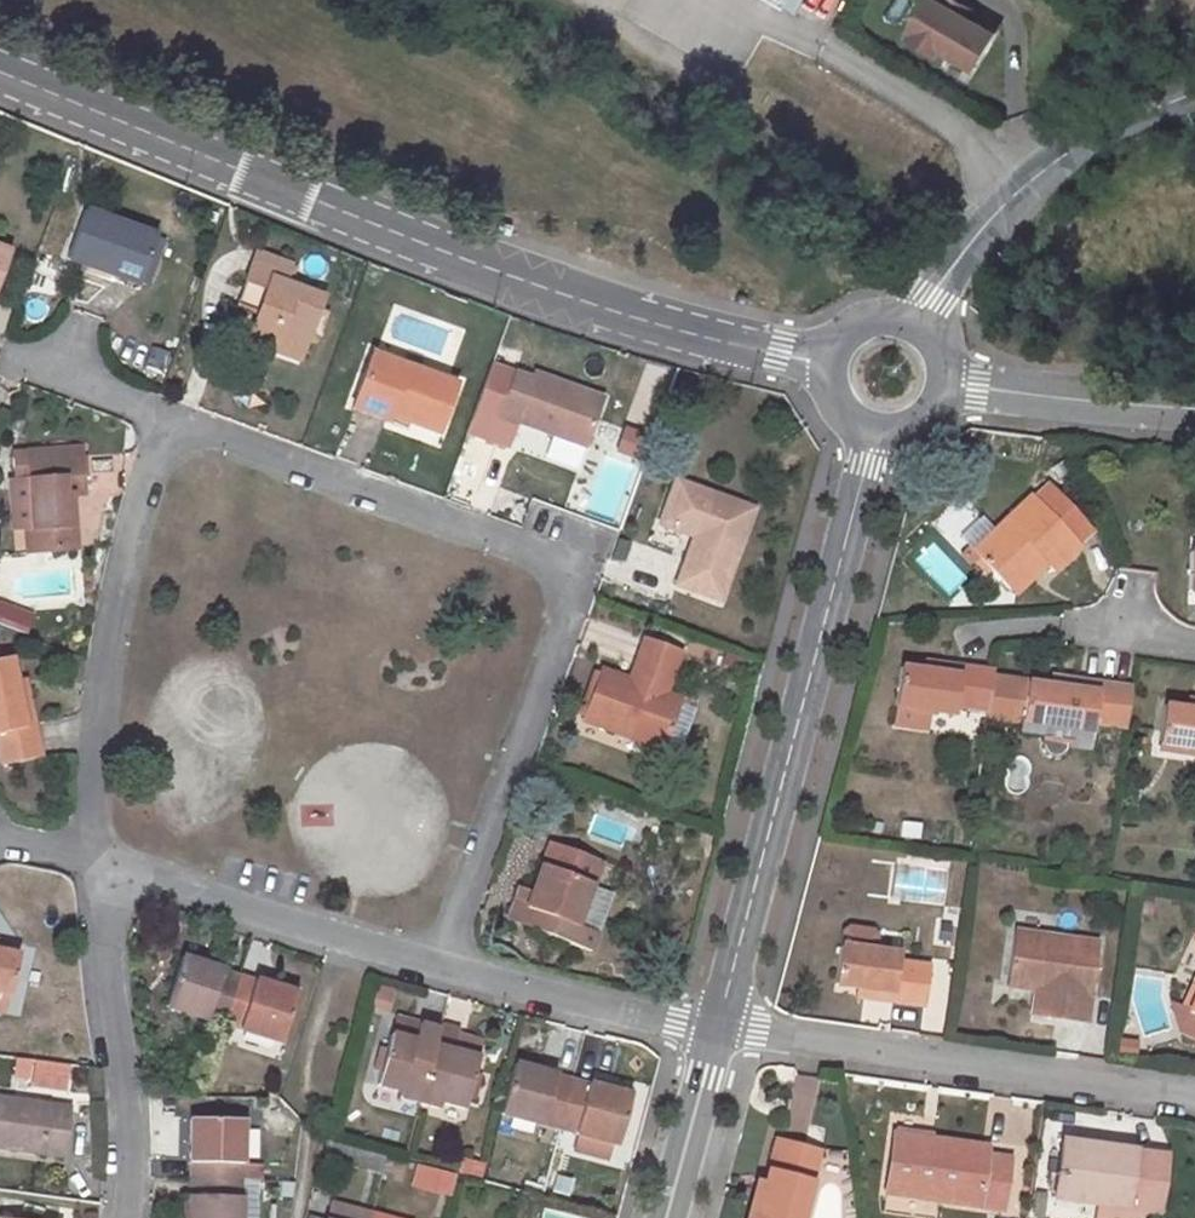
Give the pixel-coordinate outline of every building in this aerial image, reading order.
[(790,14),(798,0),(765,0),(790,14)] [(982,66),(1000,32),(972,17),(955,7),(959,0),(938,0),(921,31),(924,33),(949,47),(982,66)] [(972,17),(976,9),(960,0),(959,0),(955,7),(972,17)] [(924,33),(921,38),(946,52),(949,47),(924,33)] [(85,209),(67,258),(139,284),(156,236),(85,209)] [(11,250),(0,246),(0,280),(11,250)] [(265,290),(257,312),(249,333),(278,343),(281,337),(305,345),(322,296),(285,283),(292,264),(257,251),(246,282),(265,290)] [(265,290),(246,282),(237,305),(257,312),(265,290)] [(247,339),(300,358),(305,345),(281,337),(278,343),(249,333),(247,339)] [(389,415),(438,433),(456,383),(372,352),(358,390),(393,403),(389,415)] [(518,420),(547,430),(585,443),(601,398),(533,372),(531,377),(514,371),(496,422),(514,429),(518,420)] [(351,407),(387,420),(389,415),(393,403),(358,390),(351,407)] [(585,443),(547,430),(545,438),(582,451),(585,443)] [(71,495),(85,494),(81,447),(12,452),(14,479),(29,478),(29,483),(33,528),(28,529),(29,552),(75,548),(71,495)] [(719,598),(752,507),(675,479),(659,522),(694,535),(677,583),(719,598)] [(29,483),(11,484),(14,526),(32,525),(29,483)] [(970,551),(1006,589),(1038,559),(1045,565),(1052,572),(1079,547),(1076,543),(1091,529),(1048,484),(1033,497),(1030,494),(970,551)] [(910,562),(950,596),(969,575),(929,541),(910,562)] [(1186,591),(1194,591),(1194,553),(1187,552),(1186,591)] [(1038,559),(1006,589),(1012,595),(1045,565),(1038,559)] [(0,607),(0,624),(5,626),(9,614),(30,622),(32,616),(1,605),(0,607)] [(5,626),(25,634),(30,622),(9,614),(5,626)] [(629,681),(598,670),(581,717),(662,748),(680,699),(662,692),(679,649),(646,636),(629,681)] [(3,765),(42,756),(35,723),(26,725),(16,678),(12,656),(0,658),(0,752),(3,765)] [(958,667),(922,661),(920,670),(957,676),(958,667)] [(955,706),(986,711),(992,672),(958,667),(957,676),(920,670),(899,667),(893,707),(928,711),(953,715),(955,706)] [(1097,683),(1049,676),(1047,686),(1096,693),(1097,683)] [(16,678),(26,725),(35,723),(26,677),(16,678)] [(1096,693),(1047,686),(1024,683),(1019,723),(1090,732),(1092,722),(1125,727),(1130,688),(1097,683),(1096,693)] [(1194,710),(1194,701),(1187,700),(1186,709),(1194,710)] [(1157,744),(1194,749),(1194,710),(1186,709),(1162,705),(1157,744)] [(893,707),(890,724),(925,730),(928,711),(893,707)] [(549,841),(530,891),(524,908),(530,910),(524,926),(590,952),(613,892),(606,890),(591,883),(600,860),(549,841)] [(606,890),(615,867),(600,860),(591,883),(606,890)] [(519,887),(506,919),(524,926),(530,910),(524,908),(530,891),(519,887)] [(838,946),(833,983),(855,987),(891,992),(889,1002),(923,1007),(929,967),(897,962),(898,954),(875,951),(877,939),(872,933),(848,929),(841,935),(839,946),(838,946)] [(1042,1016),(1086,1022),(1096,944),(1011,931),(1004,986),(1033,990),(1044,992),(1042,1016)] [(5,1011),(9,991),(11,991),(19,954),(0,949),(0,1010),(5,1011)] [(180,955),(164,1006),(223,1025),(240,974),(180,955)] [(223,1025),(281,1043),(298,993),(240,974),(223,1025)] [(854,997),(889,1002),(891,992),(855,987),(854,997)] [(1044,992),(1033,990),(1029,1015),(1042,1016),(1044,992)] [(1186,1013),(1194,1017),(1194,994),(1186,1013)] [(1186,1013),(1177,1033),(1194,1041),(1194,1017),(1186,1013)] [(439,1026),(419,1021),(413,1041),(390,1035),(377,1085),(400,1092),(398,1099),(418,1104),(439,1026)] [(460,1032),(439,1026),(418,1104),(439,1109),(441,1102),(464,1109),(478,1058),(455,1052),(460,1032)] [(237,1036),(236,1049),(266,1053),(268,1040),(237,1036)] [(1116,1051),(1134,1054),(1136,1041),(1118,1038),(1116,1051)] [(64,1091),(67,1063),(13,1057),(10,1085),(64,1091)] [(513,1064),(554,1075),(556,1068),(515,1057),(513,1064)] [(513,1064),(500,1114),(559,1130),(572,1080),(554,1075),(513,1064)] [(634,1089),(592,1078),(590,1085),(632,1095),(634,1089)] [(790,1113),(801,1116),(812,1082),(802,1079),(790,1113)] [(590,1085),(572,1080),(559,1130),(579,1134),(610,1142),(619,1145),(632,1095),(590,1085)] [(63,1156),(68,1110),(43,1106),(43,1103),(0,1097),(0,1147),(63,1156)] [(192,1118),(191,1158),(190,1179),(243,1180),(244,1120),(192,1118)] [(574,1152),(606,1161),(610,1142),(579,1134),(574,1152)] [(892,1135),(885,1193),(1000,1210),(1007,1160),(982,1157),(983,1148),(892,1135)] [(758,1204),(751,1203),(747,1217),(799,1217),(808,1184),(796,1181),(804,1150),(775,1143),(758,1204)] [(1164,1156),(1093,1147),(1092,1153),(1059,1149),(1052,1198),(1104,1205),(1142,1211),(1155,1212),(1164,1156)] [(808,1184),(816,1153),(804,1150),(796,1181),(808,1184)] [(412,1162),(406,1185),(446,1196),(453,1173),(412,1162)] [(243,1183),(243,1180),(190,1179),(190,1198),(189,1217),(242,1217),(243,1183)] [(243,1183),(242,1217),(258,1217),(259,1184),(243,1183)] [(329,1203),(325,1217),(369,1217),(370,1215),(329,1203)] [(1102,1217),(1141,1217),(1142,1211),(1104,1205),(1102,1217)]
